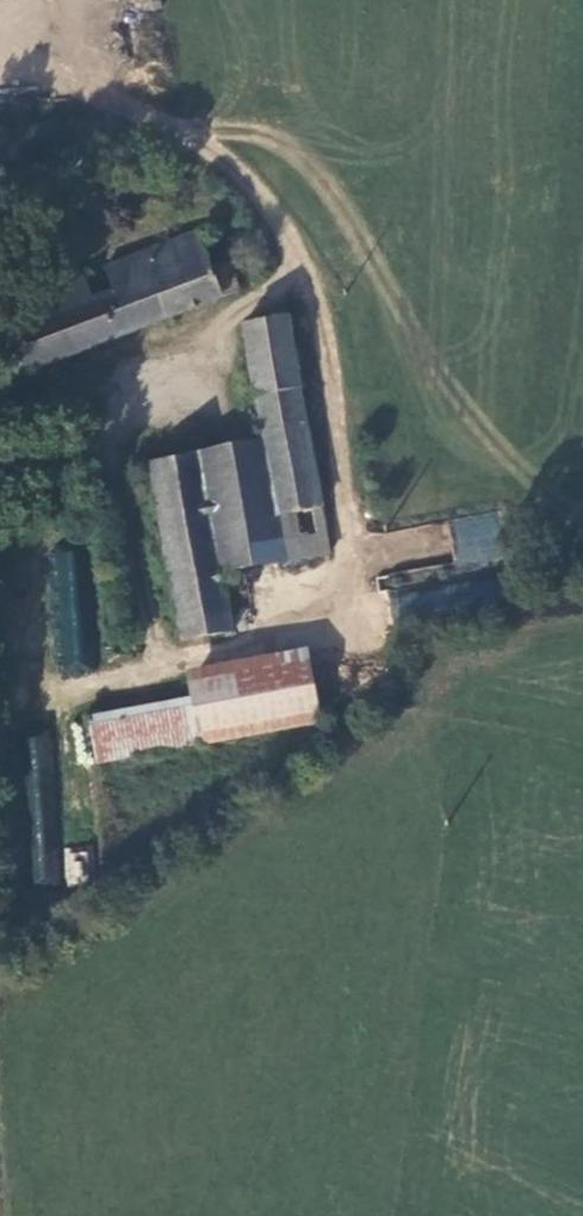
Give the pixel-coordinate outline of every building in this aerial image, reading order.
[(193,222),(103,258),(111,284),(92,292),(80,266),(12,293),(0,297),(0,333),(13,367),(233,280),(220,252),(205,259),(193,222)] [(144,456),(176,631),(230,621),(219,565),(327,539),(300,408),(279,307),(238,315),(260,431),(144,456)] [(499,514),(450,517),(453,568),(503,565),(499,514)] [(91,666),(94,551),(56,550),(53,665),(91,666)] [(385,581),(396,626),(502,600),(495,570),(475,575),(471,560),(385,581)] [(197,733),(316,712),(307,652),(189,668),(191,689),(197,733)] [(93,753),(197,733),(191,689),(86,705),(93,753)] [(28,735),(31,884),(59,884),(56,735),(28,735)] [(64,882),(86,882),(86,852),(64,852),(64,882)]
